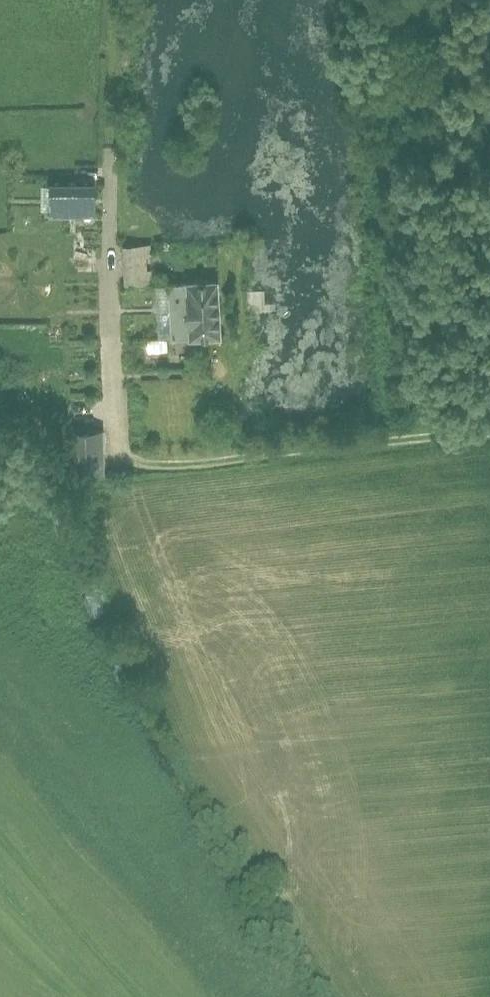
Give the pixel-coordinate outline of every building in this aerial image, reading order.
[(96,181),(52,181),(52,211),(96,211),(96,181)] [(172,339),(189,338),(221,335),(217,280),(169,284),(172,339)] [(95,430),(70,430),(72,474),(97,474),(95,430)]
